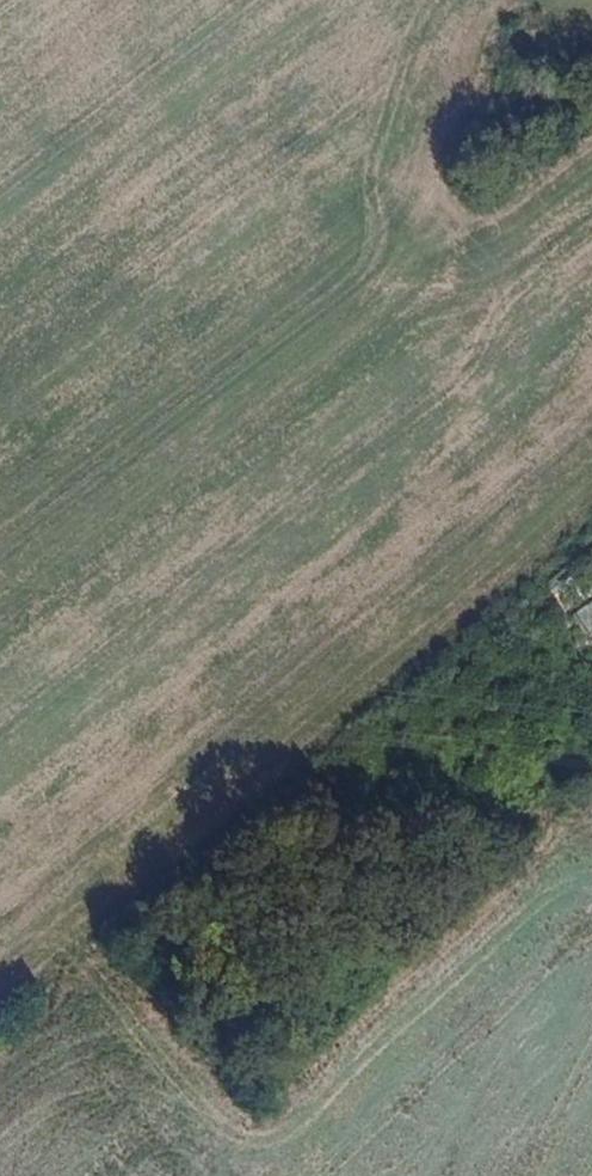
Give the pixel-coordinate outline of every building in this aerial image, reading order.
[(591,630),(591,602),(575,609),(585,633),(591,630)]
